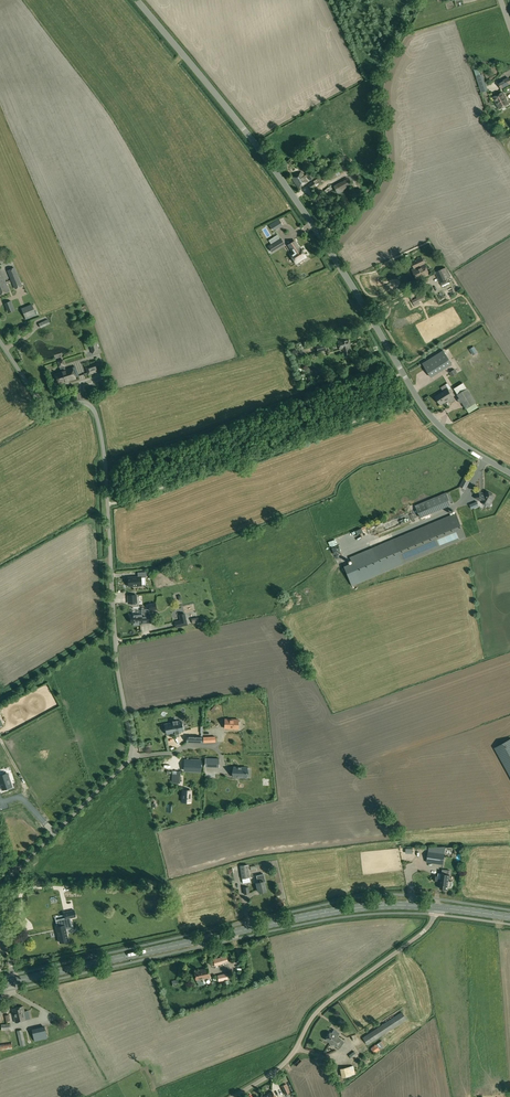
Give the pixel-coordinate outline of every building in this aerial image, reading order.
[(479,65),(473,67),(475,72),(476,76),(481,92),(488,90),(483,74),(481,74),(480,71),(479,65)] [(501,89),(509,84),(509,80),(508,77),(498,83),(501,89)] [(493,97),(499,109),(509,104),(502,92),(493,97)] [(337,176),(335,172),(334,171),(327,174),(328,176),(330,179),(337,176)] [(298,188),(308,182),(301,172),(292,178),(298,188)] [(308,185),(311,190),(317,186),(327,179),(323,174),(314,181),(308,185)] [(281,237),(268,246),(272,253),(285,244),(281,237)] [(299,248),(295,241),(289,245),(293,252),(299,248)] [(300,248),(299,248),(293,252),(290,254),(296,263),(306,257),(300,248)] [(411,262),(415,269),(412,270),(417,280),(430,275),(422,257),(411,262)] [(11,279),(18,276),(15,267),(7,270),(11,279)] [(439,271),(443,281),(444,280),(451,277),(446,267),(439,270),(439,271)] [(18,276),(11,279),(15,289),(23,286),(18,276)] [(6,281),(0,284),(0,294),(9,290),(6,281)] [(422,294),(416,297),(417,298),(412,301),(414,306),(419,303),(419,302),(425,299),(422,294)] [(15,310),(11,301),(4,303),(8,313),(15,310)] [(22,309),(26,320),(37,315),(33,304),(22,309)] [(48,319),(39,323),(41,328),(50,324),(48,319)] [(348,337),(337,340),(340,349),(343,348),(345,356),(350,355),(348,347),(350,346),(348,337)] [(325,343),(316,346),(318,352),(327,349),(325,343)] [(431,377),(452,363),(444,350),(423,363),(431,377)] [(86,367),(88,374),(99,371),(97,363),(86,367)] [(66,370),(64,365),(60,366),(61,371),(55,374),(58,384),(65,382),(69,381),(76,378),(72,368),(66,370)] [(457,394),(467,388),(463,383),(454,389),(457,394)] [(451,403),(455,400),(448,389),(446,384),(441,387),(444,390),(435,396),(441,405),(449,400),(450,401),(451,403)] [(467,388),(457,394),(459,398),(458,399),(460,403),(462,402),(466,409),(476,403),(467,388)] [(464,479),(460,486),(465,489),(469,482),(464,479)] [(495,495),(487,491),(485,494),(479,491),(475,498),(481,501),(481,502),(488,505),(490,502),(491,502),(495,495)] [(447,492),(415,505),(420,518),(452,505),(447,492)] [(382,573),(401,565),(403,564),(466,538),(456,513),(393,539),(372,548),(350,557),(352,563),(344,567),(352,586),(360,582),(382,573)] [(128,582),(128,585),(128,586),(129,586),(142,586),(141,577),(146,577),(146,572),(138,573),(138,577),(128,577),(128,582)] [(141,609),(142,614),(130,615),(130,623),(140,622),(140,623),(147,623),(151,623),(150,615),(146,615),(146,612),(150,611),(150,610),(157,609),(156,603),(148,604),(149,609),(141,609)] [(175,621),(176,627),(188,625),(185,613),(179,615),(181,620),(175,621)] [(225,719),(225,728),(238,729),(238,719),(225,719)] [(183,723),(182,724),(182,723),(181,721),(177,722),(177,720),(173,721),(173,723),(168,723),(169,729),(171,729),(171,733),(175,733),(175,734),(179,734),(179,732),(183,731),(183,729),(184,728),(184,727),(182,727),(182,726),(183,725),(183,723)] [(494,748),(509,776),(509,739),(494,748)] [(184,760),(184,770),(201,771),(201,761),(184,760)] [(233,776),(233,777),(246,777),(246,773),(247,773),(247,772),(247,768),(241,767),(238,767),(234,767),(234,771),(232,771),(232,776),(233,776)] [(0,775),(0,782),(2,790),(12,787),(7,773),(0,775)] [(183,790),(182,802),(191,802),(191,790),(183,790)] [(446,847),(429,847),(427,862),(443,864),(446,847)] [(248,865),(240,866),(242,879),(250,878),(248,865)] [(451,882),(448,881),(448,880),(449,880),(450,875),(449,875),(450,871),(442,869),(442,874),(439,873),(438,876),(434,876),(434,880),(437,881),(438,879),(441,879),(440,883),(441,883),(440,888),(443,889),(443,890),(446,890),(446,889),(447,889),(447,887),(450,887),(452,886),(452,883),(451,882)] [(256,875),(258,883),(256,883),(258,890),(259,889),(260,893),(266,892),(264,882),(265,882),(264,874),(256,875)] [(63,916),(65,916),(66,919),(76,917),(74,910),(64,912),(64,913),(62,913),(63,916)] [(67,926),(56,929),(59,944),(67,942),(65,931),(68,930),(67,926)] [(226,956),(213,960),(215,966),(228,962),(228,961),(231,960),(229,955),(226,956)] [(201,981),(201,979),(210,977),(208,968),(194,971),(196,980),(197,982),(198,981),(198,985),(204,984),(203,980),(201,981)] [(223,985),(228,984),(233,983),(231,973),(218,975),(219,981),(222,980),(223,985)] [(185,978),(172,981),(173,986),(186,984),(185,978)] [(24,1006),(12,1009),(16,1023),(27,1020),(24,1006)] [(402,1012),(363,1037),(367,1044),(406,1019),(402,1012)] [(45,1026),(32,1029),(35,1041),(48,1038),(45,1026)] [(22,1029),(17,1030),(21,1046),(26,1045),(22,1029)] [(333,1030),(332,1033),(330,1032),(325,1039),(330,1042),(329,1043),(332,1045),(333,1044),(340,1049),(344,1041),(336,1036),(338,1033),(333,1030)] [(376,1044),(370,1048),(375,1054),(380,1049),(385,1045),(381,1040),(376,1045),(376,1044)] [(342,1078),(352,1075),(354,1075),(353,1066),(340,1069),(342,1078)] [(286,1084),(282,1086),(285,1094),(290,1092),(286,1084)]
